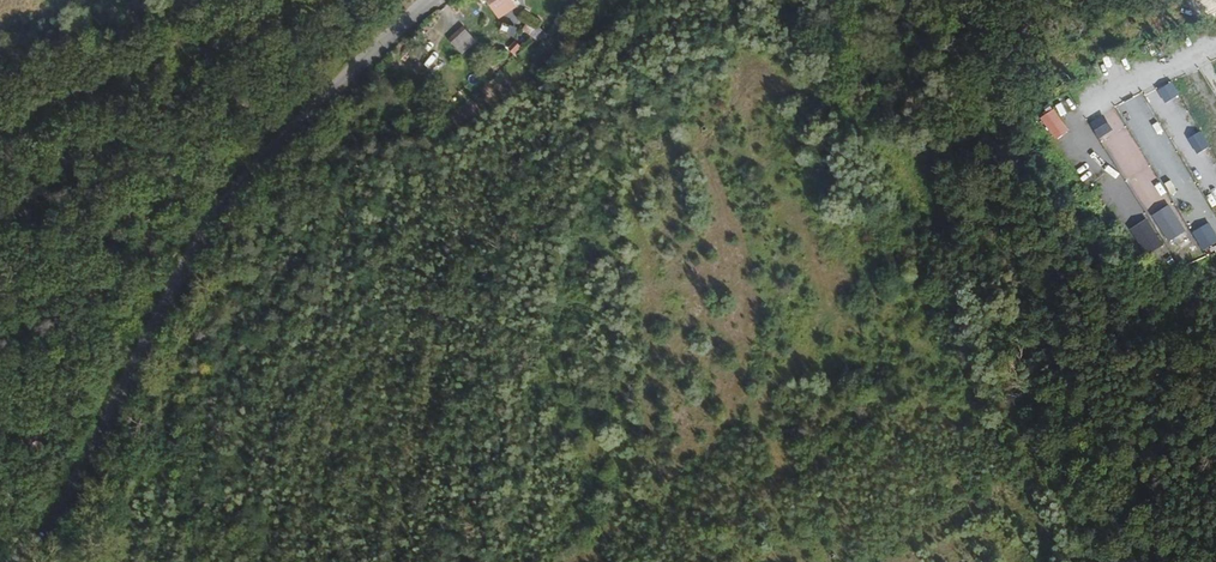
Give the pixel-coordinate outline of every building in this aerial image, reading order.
[(580,0),(563,0),(582,17),(591,9),(580,0)] [(597,23),(605,16),(598,9),(590,16),(597,23)] [(539,38),(544,33),(530,23),(526,28),(539,38)] [(482,44),(470,28),(457,38),(470,54),(482,44)] [(1119,104),(1166,189),(1184,179),(1186,184),(1193,180),(1144,91),(1119,104)] [(1073,127),(1062,107),(1044,117),(1055,137),(1073,127)] [(1200,171),(1211,192),(1215,189),(1215,163),(1200,171)] [(1163,240),(1152,219),(1134,229),(1145,250),(1163,240)] [(1212,223),(1193,232),(1204,253),(1215,246),(1215,231),(1212,223)]
